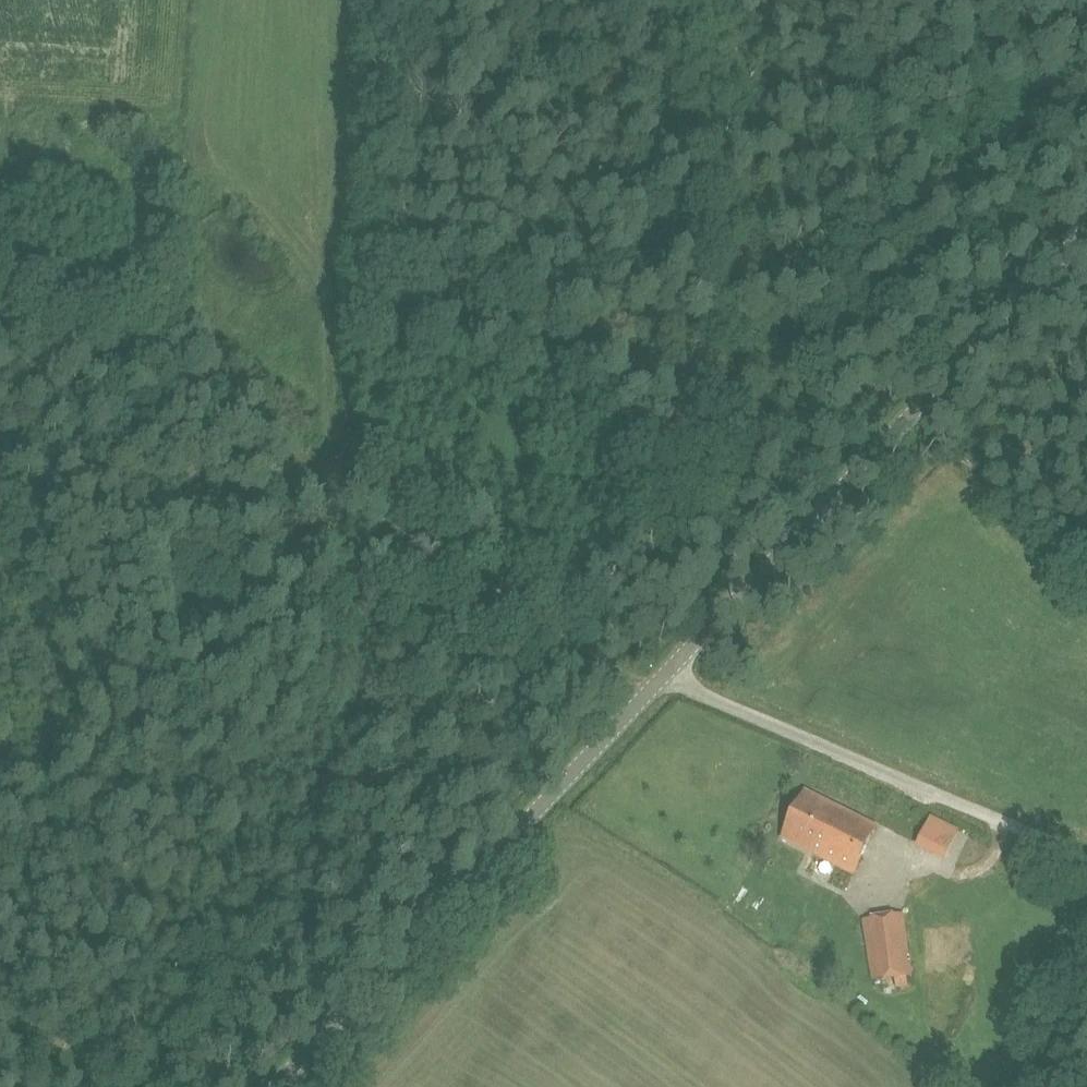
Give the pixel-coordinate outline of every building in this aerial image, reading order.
[(782,838),(853,873),(876,826),(806,791),(782,838)] [(874,980),(895,977),(912,975),(903,914),(865,919),(874,980)]
